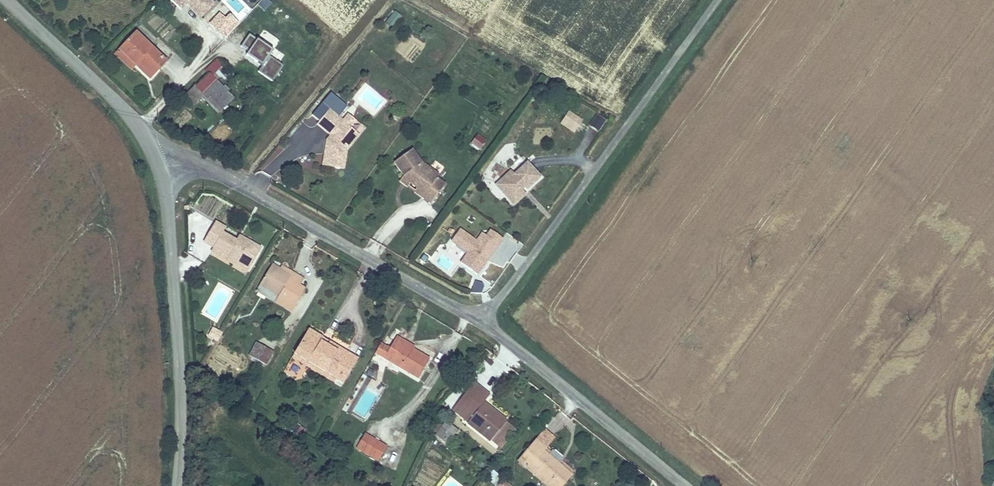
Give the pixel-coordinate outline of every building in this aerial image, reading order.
[(181,10),(186,5),(201,20),(216,4),(213,0),(170,0),(181,10)] [(268,0),(261,0),(256,5),(264,12),(272,4),(268,0)] [(384,22),(392,28),(401,15),(393,9),(384,22)] [(225,39),(240,23),(230,14),(225,19),(219,13),(209,23),(225,39)] [(137,32),(119,50),(136,65),(148,77),(165,59),(137,32)] [(273,82),(283,65),(268,56),(272,49),(257,40),(256,41),(247,36),(240,47),(249,53),(246,57),(261,66),(257,73),(273,82)] [(273,49),(270,56),(278,60),(282,54),(273,49)] [(136,65),(119,50),(116,54),(132,69),(136,65)] [(213,76),(223,64),(217,59),(207,70),(211,74),(213,76)] [(213,76),(211,74),(190,95),(196,99),(200,95),(216,79),(213,76)] [(216,79),(200,95),(218,112),(235,98),(216,79)] [(312,114),(319,121),(330,109),(338,117),(347,107),(331,93),(312,114)] [(319,121),(316,124),(328,135),(325,139),(321,166),(344,170),(347,150),(347,144),(356,134),(350,128),(342,120),(338,117),(330,109),(319,121)] [(582,121),(569,112),(563,121),(577,129),(582,121)] [(348,113),(342,120),(350,128),(356,121),(348,113)] [(597,114),(589,125),(599,131),(606,120),(597,114)] [(562,124),(575,132),(577,129),(563,121),(562,124)] [(360,136),(356,134),(347,144),(347,150),(360,136)] [(487,140),(477,134),(471,144),(480,150),(487,140)] [(426,193),(422,199),(429,205),(443,188),(435,181),(437,176),(423,166),(413,152),(396,164),(404,175),(426,193)] [(510,193),(518,200),(524,194),(519,188),(523,185),(526,187),(539,176),(527,164),(515,175),(510,172),(502,178),(505,182),(500,188),(506,195),(510,193)] [(399,182),(422,199),(426,193),(404,175),(399,182)] [(505,182),(502,178),(495,183),(500,188),(505,182)] [(514,204),(518,200),(510,193),(506,195),(514,204)] [(249,248),(250,241),(241,234),(236,240),(224,232),(227,226),(217,219),(205,239),(215,246),(215,251),(228,260),(231,255),(249,267),(257,254),(249,248)] [(478,275),(503,238),(490,229),(485,236),(481,233),(476,240),(459,229),(451,241),(457,245),(456,247),(466,254),(460,263),(478,275)] [(260,248),(250,241),(249,248),(257,254),(260,248)] [(231,255),(228,260),(246,272),(249,267),(231,255)] [(304,278),(293,271),(290,276),(281,270),(272,264),(259,285),(278,296),(275,302),(291,311),(301,296),(297,292),(301,287),(304,278)] [(290,276),(293,271),(284,265),(281,270),(290,276)] [(278,296),(259,285),(254,294),(272,305),(275,302),(278,296)] [(306,289),(301,287),(297,292),(301,296),(306,289)] [(356,358),(307,327),(291,352),(333,378),(340,383),(356,358)] [(219,335),(209,328),(204,335),(214,342),(219,335)] [(390,345),(381,340),(375,350),(417,376),(430,356),(404,339),(405,337),(399,333),(390,345)] [(271,354),(253,344),(245,356),(262,367),(271,354)] [(330,381),(333,378),(291,352),(289,355),(330,381)] [(489,440),(505,419),(483,402),(487,393),(471,380),(451,407),(468,418),(465,422),(489,440)] [(248,395),(230,384),(227,390),(244,401),(248,395)] [(468,418),(451,407),(449,410),(465,422),(468,418)] [(446,419),(436,431),(446,439),(456,427),(446,419)] [(514,426),(505,419),(489,440),(499,446),(514,426)] [(382,444),(360,432),(352,443),(375,457),(382,444)] [(545,448),(536,441),(521,460),(553,485),(562,485),(572,474),(542,451),(545,448)] [(574,471),(545,448),(542,451),(572,474),(574,471)] [(499,484),(501,485),(515,485),(517,483),(507,475),(499,484)]
